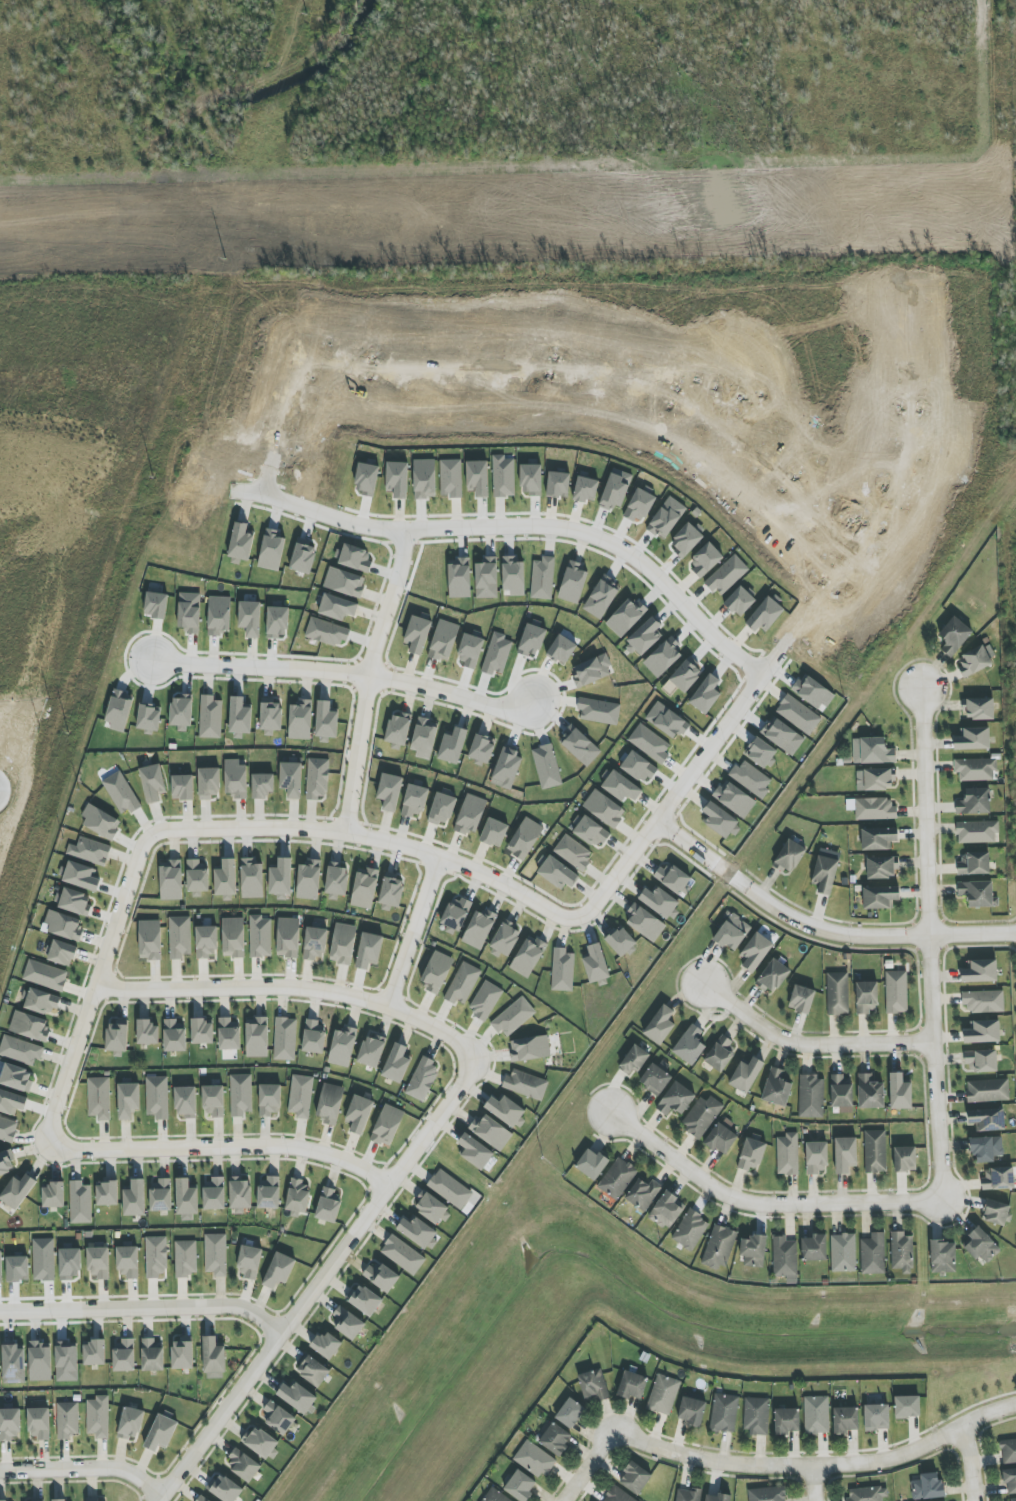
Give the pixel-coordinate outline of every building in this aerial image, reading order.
[(493,498),(515,497),(514,459),(505,459),(505,455),(492,455),(493,498)] [(413,460),(414,499),(436,498),(435,459),(413,460)] [(440,460),(441,498),(462,498),(461,460),(440,460)] [(488,461),(466,462),(467,491),(475,491),(475,498),(489,498),(488,461)] [(407,499),(408,463),(387,462),(386,490),(393,490),(393,499),(407,499)] [(376,498),(380,466),(358,463),(355,490),(367,492),(367,497),(376,498)] [(542,465),(521,464),(520,495),(541,495),(542,465)] [(598,506),(611,511),(613,507),(620,510),(633,475),(613,468),(598,506)] [(547,497),(569,498),(570,473),(548,472),(547,497)] [(599,480),(578,476),(573,499),(595,504),(599,480)] [(642,525),(656,496),(637,487),(623,517),(642,525)] [(646,528),(664,541),(687,508),(669,496),(646,528)] [(690,521),(668,544),(684,559),(705,535),(690,521)] [(254,532),(247,531),(248,524),(233,522),(229,558),(251,560),(254,532)] [(258,567),(279,572),(286,539),(276,537),(277,531),(266,529),(258,567)] [(289,569),(309,575),(317,548),(297,542),(289,569)] [(724,558),(710,542),(688,561),(701,577),(724,558)] [(373,562),(366,559),(369,552),(345,543),(338,564),(369,574),(373,562)] [(705,582),(720,597),(750,569),(735,554),(705,582)] [(524,562),(517,562),(517,556),(502,556),(503,594),(525,594),(524,562)] [(531,598),(552,599),(554,557),(542,556),(542,561),(533,560),(531,598)] [(449,598),(471,598),(470,559),(448,559),(449,598)] [(475,559),(476,599),(498,598),(497,559),(475,559)] [(557,598),(578,605),(589,572),(580,570),(582,564),(569,560),(557,598)] [(360,600),(367,579),(330,567),(323,587),(360,600)] [(584,611),(603,620),(620,584),(601,575),(584,611)] [(756,600),(741,585),(724,603),(739,618),(756,600)] [(144,616),(165,620),(169,595),(147,592),(144,616)] [(184,634),(200,634),(201,594),(179,593),(178,628),(185,628),(184,634)] [(347,615),(355,617),(359,604),(324,593),(318,613),(344,622),(347,615)] [(605,623),(621,638),(647,611),(631,596),(605,623)] [(760,627),(766,632),(785,610),(769,596),(745,623),(755,632),(760,627)] [(232,597),(209,597),(208,636),(222,637),(222,631),(232,632),(232,597)] [(261,639),(262,602),(239,602),(239,628),(246,628),(246,638),(261,639)] [(285,639),(285,629),(289,629),(290,608),(268,607),(267,638),(285,639)] [(409,652),(421,656),(433,622),(412,615),(404,640),(412,643),(409,652)] [(973,631),(954,615),(938,634),(947,642),(940,649),(951,658),(973,631)] [(663,636),(657,630),(662,626),(653,616),(625,643),(639,658),(663,636)] [(349,629),(311,617),(304,637),(343,649),(349,629)] [(460,626),(439,619),(427,656),(449,663),(460,626)] [(547,629),(527,623),(517,654),(537,660),(547,629)] [(512,642),(505,640),(506,635),(492,631),(482,673),(494,676),(495,672),(504,674),(512,642)] [(484,638),(463,634),(458,659),(464,660),(463,667),(477,670),(484,638)] [(577,644),(558,634),(547,655),(566,665),(577,644)] [(682,655),(676,648),(680,644),(672,636),(643,663),(657,678),(682,655)] [(996,664),(989,645),(956,657),(964,677),(996,664)] [(579,688),(614,673),(606,653),(570,668),(579,688)] [(685,693),(704,670),(688,657),(669,680),(685,693)] [(721,694),(714,689),(720,681),(710,673),(689,702),(706,715),(721,694)] [(835,693),(802,674),(792,693),(825,712),(835,693)] [(119,697),(112,696),(104,726),(125,732),(134,696),(120,692),(119,697)] [(177,729),(192,730),(193,696),(171,695),(170,726),(178,726),(177,729)] [(222,701),(214,701),(214,696),(201,695),(199,738),(221,738),(222,701)] [(822,716),(786,695),(775,713),(812,735),(822,716)] [(617,726),(621,705),(579,696),(576,709),(582,710),(580,718),(617,726)] [(244,697),(231,697),(230,739),(243,739),(243,733),(251,734),(252,708),(244,708),(244,697)] [(994,718),(994,698),(964,699),(964,719),(994,718)] [(311,739),(312,700),(301,700),(300,705),(290,705),(289,739),(311,739)] [(339,738),(340,712),(330,712),(331,701),(317,700),(316,737),(322,737),(321,742),(329,743),(329,737),(339,738)] [(681,740),(691,723),(656,702),(645,720),(681,740)] [(274,730),(282,730),(282,703),(262,703),(261,736),(273,736),(274,730)] [(158,732),(162,708),(140,705),(136,728),(158,732)] [(384,741),(392,743),(391,749),(403,752),(412,718),(391,713),(384,741)] [(761,733),(792,757),(805,739),(774,716),(761,733)] [(430,759),(439,722),(418,718),(410,754),(430,759)] [(673,746),(640,723),(627,741),(661,764),(673,746)] [(445,733),(437,759),(459,766),(470,731),(455,726),(452,736),(445,733)] [(575,727),(574,729),(571,727),(558,741),(587,767),(602,751),(575,727)] [(989,727),(960,728),(960,735),(953,735),(953,750),(990,749),(989,727)] [(489,764),(495,740),(475,734),(469,759),(489,764)] [(779,750),(755,737),(745,756),(769,769),(779,750)] [(854,764),(896,763),(896,749),(886,749),(886,738),(853,738),(854,764)] [(533,748),(540,789),(561,786),(554,745),(533,748)] [(524,755),(503,747),(490,783),(511,791),(524,755)] [(620,769),(648,785),(659,767),(631,751),(620,769)] [(729,776),(761,799),(773,781),(742,759),(729,776)] [(954,759),(954,773),(959,773),(960,781),(993,781),(993,772),(997,771),(997,759),(954,759)] [(226,793),(234,793),(234,800),(248,799),(247,765),(240,766),(240,760),(225,760),(226,793)] [(280,761),(279,789),(287,789),(287,799),(300,800),(302,760),(295,760),(295,762),(280,761)] [(139,769),(148,804),(161,801),(160,795),(167,793),(160,764),(139,769)] [(198,769),(199,799),(221,798),(220,768),(198,769)] [(635,802),(643,790),(613,769),(601,787),(623,802),(627,796),(635,802)] [(856,770),(857,791),(896,790),(896,769),(856,770)] [(123,817),(141,806),(120,771),(102,782),(123,817)] [(384,801),(382,810),(396,813),(404,778),(382,773),(376,799),(384,801)] [(274,774),(252,775),(252,799),(267,799),(267,792),(274,792),(274,774)] [(194,775),(172,776),(172,801),(194,800),(194,775)] [(744,819),(756,802),(725,779),(713,796),(744,819)] [(400,815),(414,818),(415,811),(424,814),(430,789),(408,784),(400,815)] [(627,812),(596,788),(582,806),(613,829),(627,812)] [(990,814),(989,788),(965,789),(966,799),(955,799),(956,815),(990,814)] [(442,794),(436,792),(427,821),(448,828),(458,796),(443,791),(442,794)] [(453,831),(467,836),(469,831),(476,834),(488,801),(467,794),(453,831)] [(897,819),(897,806),(890,806),(890,798),(855,799),(855,820),(897,819)] [(704,823),(728,841),(741,823),(710,800),(702,811),(709,816),(704,823)] [(79,824),(112,841),(122,822),(90,804),(79,824)] [(571,832),(601,849),(611,831),(580,814),(571,832)] [(526,861),(543,826),(524,817),(507,852),(526,861)] [(509,826),(489,818),(479,841),(499,849),(509,826)] [(995,843),(995,833),(999,833),(999,821),(956,822),(957,844),(995,843)] [(891,850),(891,842),(898,841),(898,828),(861,829),(862,850),(891,850)] [(553,850),(581,872),(594,855),(566,834),(553,850)] [(111,846),(80,837),(77,846),(69,844),(65,855),(105,867),(111,846)] [(807,849),(789,838),(773,864),(791,876),(807,849)] [(958,875),(990,874),(989,852),(963,853),(963,861),(957,862),(958,875)] [(537,873),(561,890),(565,883),(571,888),(580,877),(550,855),(537,873)] [(839,860),(818,855),(811,884),(819,885),(817,892),(831,896),(839,860)] [(867,857),(867,879),(898,878),(897,857),(867,857)] [(252,859),(242,858),(241,898),(263,899),(264,865),(252,864),(252,859)] [(269,894),(277,894),(277,900),(286,900),(286,894),(292,894),(293,859),(278,858),(278,869),(270,868),(269,894)] [(214,870),(215,895),(237,895),(237,859),(222,859),(223,869),(214,870)] [(188,860),(189,898),(202,897),(202,892),(210,892),(209,867),(200,867),(200,860),(188,860)] [(298,865),(297,899),(319,900),(320,860),(307,860),(307,865),(298,865)] [(101,880),(91,877),(94,869),(69,861),(62,881),(97,892),(101,880)] [(160,861),(160,901),(182,900),(182,861),(160,861)] [(684,897),(691,888),(686,885),(692,877),(669,862),(664,870),(660,867),(653,876),(684,897)] [(347,896),(350,867),(328,864),(325,893),(347,896)] [(357,873),(350,905),(372,910),(380,871),(366,868),(365,874),(357,873)] [(401,908),(404,880),(383,878),(380,910),(391,911),(392,907),(401,908)] [(968,908),(999,907),(998,897),(993,898),(992,881),(957,882),(958,896),(968,896),(968,908)] [(653,893),(646,888),(638,897),(669,921),(682,905),(658,886),(653,893)] [(88,917),(92,906),(86,904),(89,895),(65,887),(58,907),(88,917)] [(899,887),(863,888),(864,909),(893,909),(893,901),(900,900),(899,887)] [(471,904),(451,896),(440,924),(447,926),(445,932),(457,937),(471,904)] [(666,926),(635,902),(627,911),(632,915),(627,923),(653,943),(666,926)] [(481,951),(497,917),(477,908),(461,942),(481,951)] [(79,941),(84,919),(47,911),(42,933),(79,941)] [(752,926),(731,913),(714,939),(734,953),(752,926)] [(250,958),(272,957),(271,919),(262,919),(262,915),(249,916),(250,958)] [(169,918),(170,960),(184,960),(184,955),(191,955),(190,917),(169,918)] [(222,919),(223,958),(245,957),(244,918),(222,919)] [(299,958),(301,919),(278,918),(276,957),(299,958)] [(522,930),(504,920),(489,948),(508,958),(522,930)] [(139,921),(140,960),(162,960),(162,921),(139,921)] [(353,965),(357,926),(335,923),(330,963),(353,965)] [(638,944),(621,925),(605,939),(622,959),(638,944)] [(209,959),(209,953),(218,952),(217,927),(196,927),(197,959),(209,959)] [(304,959),(325,960),(327,929),(305,928),(304,959)] [(746,960),(742,966),(753,973),(774,944),(757,931),(740,955),(746,960)] [(370,964),(379,965),(384,937),(362,933),(355,968),(369,970),(370,964)] [(509,968),(528,979),(547,945),(529,934),(509,968)] [(72,967),(76,946),(52,940),(48,962),(72,967)] [(587,947),(590,956),(583,959),(590,984),(610,977),(599,943),(587,947)] [(575,954),(566,953),(567,948),(553,948),(551,990),(573,991),(575,954)] [(453,958),(433,951),(421,986),(441,993),(453,958)] [(773,995),(791,971),(774,958),(756,982),(773,995)] [(64,991),(69,970),(28,960),(23,981),(64,991)] [(961,983),(997,981),(996,960),(971,960),(971,969),(961,969),(961,983)] [(464,1007),(482,970),(462,961),(445,998),(464,1007)] [(907,971),(885,972),(886,1013),(908,1013),(907,971)] [(828,1015),(850,1015),(849,972),(827,973),(828,1015)] [(486,1022),(504,991),(485,980),(467,1011),(486,1022)] [(877,982),(856,982),(857,1013),(878,1012),(877,982)] [(816,991),(795,985),(788,1008),(809,1015),(816,991)] [(61,998),(31,988),(24,1008),(49,1016),(52,1007),(58,1009),(61,998)] [(1004,1012),(1003,991),(963,992),(963,1013),(1004,1012)] [(506,1039),(536,1012),(522,996),(491,1023),(506,1039)] [(643,1033),(660,1046),(675,1025),(669,1020),(675,1011),(664,1004),(643,1033)] [(46,1043),(50,1030),(45,1028),(48,1021),(15,1010),(9,1031),(46,1043)] [(219,1050),(241,1050),(241,1027),(233,1027),(233,1018),(218,1018),(219,1050)] [(269,1018),(246,1018),(247,1058),(270,1057),(269,1018)] [(297,1018),(275,1018),(274,1060),(295,1061),(297,1018)] [(165,1052),(187,1051),(186,1026),(177,1026),(177,1019),(164,1020),(165,1052)] [(326,1032),(319,1030),(320,1021),(307,1019),(302,1051),(323,1054),(326,1032)] [(159,1026),(150,1026),(151,1020),(138,1020),(137,1044),(159,1044),(159,1026)] [(214,1044),(213,1020),(191,1021),(192,1044),(214,1044)] [(963,1030),(964,1043),(1000,1042),(999,1020),(973,1021),(973,1029),(963,1030)] [(692,1066),(706,1047),(698,1041),(704,1032),(692,1023),(672,1051),(692,1066)] [(114,1057),(126,1057),(127,1024),(107,1024),(106,1051),(114,1051),(114,1057)] [(351,1067),(356,1032),(334,1029),(329,1064),(351,1067)] [(36,1068),(43,1048),(4,1034),(0,1047),(0,1056),(36,1068)] [(704,1062),(721,1072),(738,1044),(721,1034),(704,1062)] [(357,1062),(378,1069),(388,1039),(380,1037),(379,1040),(366,1036),(357,1062)] [(551,1057),(548,1036),(509,1040),(511,1062),(551,1057)] [(408,1048),(395,1042),(381,1075),(401,1084),(411,1061),(404,1058),(408,1048)] [(632,1078),(649,1054),(635,1044),(618,1068),(632,1078)] [(997,1050),(965,1051),(965,1072),(997,1072),(997,1050)] [(741,1061),(728,1084),(747,1094),(765,1063),(753,1056),(749,1065),(741,1061)] [(404,1093),(424,1103),(442,1066),(422,1057),(404,1093)] [(32,1071),(5,1063),(0,1081),(0,1084),(30,1093),(33,1082),(29,1081),(32,1071)] [(673,1077),(653,1063),(639,1082),(658,1096),(673,1077)] [(783,1080),(786,1071),(771,1066),(762,1100),(786,1107),(793,1083),(783,1080)] [(502,1089),(543,1100),(549,1080),(513,1070),(511,1076),(506,1075),(502,1089)] [(858,1073),(859,1109),(884,1108),(884,1082),(873,1083),(873,1073),(858,1073)] [(891,1109),(912,1109),(912,1083),(903,1083),(903,1073),(890,1073),(891,1109)] [(230,1075),(231,1116),(252,1115),(252,1074),(230,1075)] [(853,1083),(844,1083),(844,1075),(831,1074),(831,1108),(852,1108),(853,1083)] [(288,1113),(296,1114),(295,1119),(309,1120),(314,1077),(292,1075),(288,1113)] [(823,1118),(824,1076),(800,1075),(799,1117),(823,1118)] [(155,1120),(169,1120),(168,1077),(146,1077),(147,1116),(155,1115),(155,1120)] [(89,1116),(97,1116),(97,1121),(111,1121),(110,1078),(88,1078),(89,1116)] [(1010,1101),(1009,1079),(967,1081),(967,1102),(1010,1101)] [(696,1096),(677,1080),(655,1107),(666,1116),(673,1108),(681,1115),(696,1096)] [(118,1084),(119,1120),(133,1120),(133,1110),(142,1110),(141,1083),(118,1084)] [(346,1088),(324,1083),(316,1115),(322,1117),(321,1123),(336,1127),(346,1088)] [(259,1116),(281,1116),(281,1085),(260,1085),(259,1116)] [(212,1118),(226,1118),(225,1086),(202,1086),(203,1112),(212,1112),(212,1118)] [(197,1087),(175,1087),(176,1118),(198,1117),(197,1087)] [(0,1089),(0,1112),(14,1117),(17,1109),(24,1112),(28,1099),(0,1089)] [(349,1131),(362,1136),(375,1102),(355,1095),(344,1122),(351,1125),(349,1131)] [(701,1097),(680,1124),(699,1139),(725,1106),(710,1095),(706,1101),(701,1097)] [(528,1112),(505,1096),(500,1103),(492,1097),(484,1107),(516,1130),(528,1112)] [(393,1148),(405,1111),(383,1104),(371,1141),(393,1148)] [(967,1125),(976,1124),(976,1131),(1005,1131),(1005,1109),(967,1110),(967,1125)] [(503,1151),(513,1132),(481,1114),(470,1133),(503,1151)] [(13,1143),(19,1122),(0,1117),(0,1140),(13,1143)] [(704,1143),(726,1156),(739,1135),(717,1122),(704,1143)] [(886,1131),(864,1131),(865,1173),(887,1173),(886,1131)] [(799,1174),(798,1132),(785,1133),(785,1137),(776,1138),(778,1175),(799,1174)] [(466,1149),(460,1157),(484,1171),(495,1152),(464,1134),(458,1144),(466,1149)] [(738,1166),(758,1172),(767,1143),(747,1137),(738,1166)] [(1003,1156),(1002,1137),(970,1138),(970,1154),(976,1154),(977,1163),(995,1162),(994,1156),(1003,1156)] [(857,1167),(857,1138),(835,1138),(836,1174),(849,1174),(849,1167),(857,1167)] [(806,1174),(827,1173),(827,1142),(806,1143),(806,1174)] [(895,1172),(917,1171),(916,1146),(894,1147),(895,1172)] [(588,1147),(575,1168),(597,1181),(609,1160),(588,1147)] [(18,1169),(10,1150),(0,1154),(0,1176),(18,1169)] [(597,1186),(617,1201),(639,1171),(619,1156),(597,1186)] [(1015,1189),(1014,1167),(987,1168),(987,1177),(981,1178),(982,1190),(1015,1189)] [(427,1186),(461,1210),(473,1193),(440,1168),(427,1186)] [(16,1211),(38,1181),(27,1173),(20,1181),(15,1177),(0,1197),(0,1199),(16,1211)] [(280,1209),(281,1177),(266,1176),(266,1183),(258,1183),(257,1208),(280,1209)] [(625,1199),(645,1212),(663,1186),(652,1179),(649,1185),(639,1178),(625,1199)] [(123,1190),(124,1216),(147,1215),(146,1179),(131,1180),(131,1190),(123,1190)] [(150,1212),(172,1211),(171,1179),(157,1179),(157,1184),(150,1184),(150,1212)] [(177,1214),(199,1214),(199,1188),(190,1189),(189,1179),(176,1179),(177,1214)] [(224,1179),(203,1179),(204,1210),(225,1209),(224,1179)] [(251,1179),(229,1179),(230,1209),(251,1208),(251,1179)] [(289,1180),(286,1213),(307,1215),(311,1183),(289,1180)] [(70,1224),(92,1223),(91,1186),(83,1186),(83,1181),(69,1181),(70,1224)] [(118,1205),(118,1182),(96,1182),(96,1206),(118,1205)] [(42,1184),(43,1208),(64,1207),(64,1183),(42,1184)] [(335,1223),(341,1191),(322,1187),(316,1219),(335,1223)] [(685,1205),(676,1200),(678,1197),(664,1189),(649,1218),(671,1230),(685,1205)] [(411,1207),(441,1225),(451,1208),(422,1190),(411,1207)] [(981,1221),(1008,1226),(1012,1205),(985,1200),(981,1221)] [(710,1222),(689,1209),(671,1239),(692,1252),(710,1222)] [(403,1218),(396,1232),(427,1249),(437,1231),(415,1218),(412,1223),(403,1218)] [(702,1263),(725,1270),(737,1231),(714,1224),(702,1263)] [(963,1247),(976,1261),(981,1256),(987,1264),(1001,1251),(979,1226),(968,1236),(971,1240),(963,1247)] [(892,1272),(913,1272),(912,1236),(905,1236),(905,1231),(891,1232),(892,1272)] [(885,1232),(871,1233),(871,1239),(860,1239),(862,1274),(886,1273),(885,1232)] [(205,1272),(214,1272),(214,1277),(228,1277),(227,1234),(205,1234),(205,1272)] [(426,1259),(393,1234),(380,1252),(414,1276),(426,1259)] [(744,1266),(765,1267),(766,1235),(751,1234),(751,1239),(741,1239),(740,1256),(744,1257),(744,1266)] [(826,1234),(811,1234),(811,1238),(801,1238),(802,1261),(827,1261),(826,1234)] [(831,1234),(832,1272),(856,1272),(856,1234),(831,1234)] [(797,1277),(797,1241),(786,1241),(786,1236),(773,1236),(774,1278),(797,1277)] [(145,1237),(146,1279),(159,1279),(159,1272),(168,1272),(168,1237),(145,1237)] [(33,1239),(34,1281),(55,1281),(54,1239),(33,1239)] [(176,1277),(198,1276),(197,1241),(175,1242),(176,1277)] [(930,1242),(931,1273),(956,1273),(955,1241),(930,1242)] [(257,1279),(263,1249),(242,1245),(236,1275),(257,1279)] [(138,1247),(116,1248),(117,1273),(126,1273),(126,1280),(139,1279),(138,1247)] [(110,1280),(109,1248),(87,1248),(87,1273),(96,1273),(97,1280),(110,1280)] [(59,1249),(60,1279),(81,1279),(81,1249),(59,1249)] [(297,1261),(276,1252),(262,1285),(274,1290),(278,1281),(286,1285),(297,1261)] [(7,1282),(29,1281),(29,1256),(7,1257),(7,1282)] [(362,1276),(388,1294),(400,1277),(374,1259),(362,1276)] [(384,1301),(360,1284),(348,1302),(371,1318),(384,1301)] [(328,1322),(353,1342),(366,1325),(342,1306),(328,1322)] [(343,1343),(324,1330),(311,1348),(330,1361),(343,1343)] [(204,1379),(226,1378),(225,1346),(217,1347),(216,1337),(203,1337),(204,1379)] [(143,1371),(165,1371),(164,1346),(155,1346),(155,1339),(142,1339),(143,1371)] [(172,1369),(194,1369),(194,1339),(172,1340),(172,1369)] [(84,1365),(106,1365),(105,1341),(83,1341),(84,1365)] [(114,1372),(135,1371),(135,1341),(113,1341),(114,1372)] [(52,1380),(51,1342),(29,1342),(30,1381),(52,1380)] [(56,1382),(78,1381),(78,1342),(56,1342),(56,1382)] [(2,1346),(4,1384),(26,1383),(25,1345),(2,1346)] [(330,1369),(305,1355),(295,1373),(320,1387),(330,1369)] [(610,1398),(601,1368),(578,1375),(587,1406),(610,1398)] [(617,1395),(629,1399),(630,1396),(642,1399),(649,1377),(625,1370),(617,1395)] [(670,1416),(681,1381),(658,1373),(646,1409),(670,1416)] [(291,1389),(284,1384),(276,1395),(305,1416),(318,1398),(296,1382),(291,1389)] [(709,1430),(734,1434),(740,1397),(715,1393),(709,1430)] [(95,1439),(109,1439),(108,1396),(95,1396),(95,1400),(86,1400),(87,1434),(95,1434),(95,1439)] [(708,1403),(684,1396),(677,1420),(701,1427),(708,1403)] [(804,1397),(805,1435),(830,1434),(829,1396),(804,1397)] [(895,1418),(920,1418),(920,1396),(895,1397),(895,1418)] [(572,1429),(586,1410),(570,1397),(555,1417),(572,1429)] [(768,1434),(769,1398),(745,1398),(743,1434),(768,1434)] [(285,1436),(297,1419),(271,1400),(258,1417),(285,1436)] [(57,1403),(57,1438),(79,1438),(79,1403),(57,1403)] [(889,1404),(864,1405),(865,1431),(889,1430),(889,1404)] [(116,1437),(137,1442),(145,1412),(125,1407),(116,1437)] [(833,1408),(834,1435),(848,1434),(848,1430),(859,1430),(858,1407),(833,1408)] [(50,1440),(50,1408),(27,1409),(28,1435),(36,1435),(36,1441),(50,1440)] [(12,1442),(12,1437),(21,1436),(21,1409),(0,1410),(0,1442),(12,1442)] [(774,1409),(775,1436),(790,1435),(790,1432),(800,1432),(799,1409),(774,1409)] [(159,1447),(166,1450),(179,1422),(159,1414),(144,1447),(156,1453),(159,1447)] [(539,1443),(560,1456),(573,1435),(552,1422),(539,1443)] [(271,1462),(278,1452),(274,1449),(279,1443),(253,1425),(241,1441),(271,1462)] [(1002,1463),(1015,1463),(1015,1439),(1001,1440),(1002,1463)] [(545,1479),(558,1459),(525,1440),(513,1461),(545,1479)] [(262,1467),(237,1448),(224,1464),(249,1484),(262,1467)] [(618,1481),(638,1496),(653,1476),(633,1461),(618,1481)] [(538,1483),(517,1469),(503,1490),(520,1500),(525,1500),(538,1483)] [(1008,1485),(1008,1494),(1015,1493),(1015,1469),(1003,1469),(1003,1485),(1008,1485)] [(921,1480),(911,1481),(913,1500),(946,1497),(944,1480),(938,1481),(937,1472),(920,1474),(921,1480)] [(223,1500),(236,1500),(244,1490),(220,1474),(208,1491),(223,1500)] [(614,1484),(602,1500),(638,1500),(614,1484)] [(850,1497),(846,1498),(846,1500),(883,1500),(883,1497),(889,1497),(888,1486),(849,1489),(850,1497)] [(678,1487),(676,1500),(701,1500),(703,1491),(678,1487)] [(749,1500),(786,1500),(785,1487),(748,1489),(749,1500)] [(490,1488),(483,1500),(514,1500),(490,1488)] [(731,1496),(706,1493),(705,1500),(730,1500),(731,1496)]
